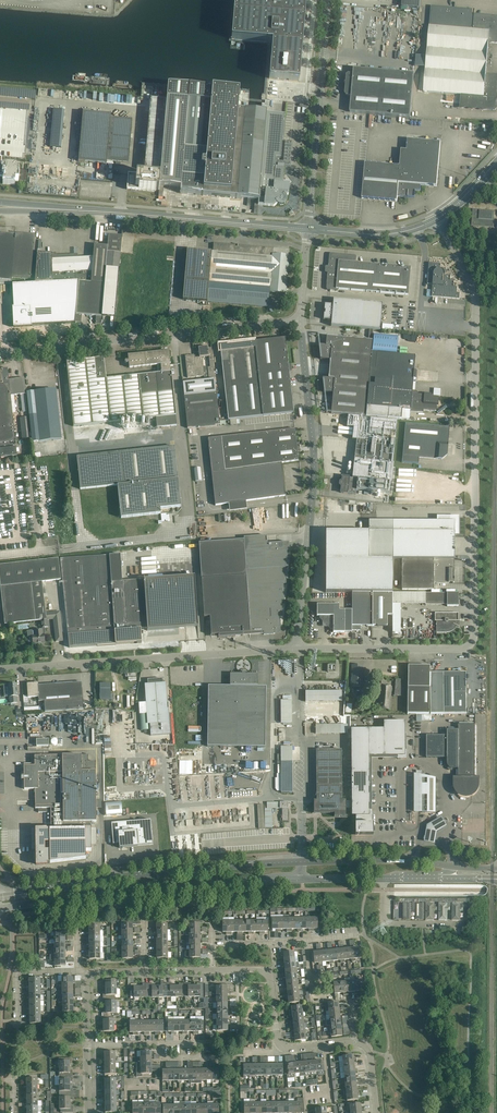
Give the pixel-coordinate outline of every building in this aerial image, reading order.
[(299,81),(306,0),(235,0),(231,39),(272,43),(269,78),(299,81)] [(402,7),(420,9),(421,0),(403,0),(402,7)] [(486,75),(487,59),(490,58),(491,54),(488,53),(489,42),(496,43),(496,17),(476,15),(476,14),(474,14),(474,16),(472,16),(473,10),(431,6),(424,92),(462,95),(461,107),(495,110),(496,87),(496,76),(486,75)] [(414,74),(354,69),(353,74),(348,74),(346,75),(345,94),(346,96),(351,96),(350,113),(394,117),(410,118),(414,74)] [(159,191),(158,196),(163,196),(164,186),(181,188),(180,193),(203,195),(225,197),(231,198),(258,200),(258,205),(264,206),(274,207),(277,204),(278,205),(279,205),(281,205),(282,205),(283,205),(284,204),(285,203),(286,202),(286,200),(285,199),(285,198),(288,195),(290,180),(286,176),(284,175),(284,166),(284,165),(278,165),(278,164),(289,165),(290,162),(292,142),(285,141),(283,161),(276,160),(276,158),(281,158),(285,114),(266,113),(264,112),(260,112),(248,111),(244,111),(238,111),(239,91),(168,85),(167,100),(159,186),(159,191)] [(128,174),(127,190),(143,191),(143,190),(156,191),(156,190),(159,191),(159,186),(167,100),(150,99),(144,171),(146,171),(146,176),(140,175),(140,176),(137,176),(137,175),(128,174)] [(62,147),(64,110),(53,109),(51,146),(62,147)] [(111,115),(83,112),(78,162),(106,164),(107,161),(128,163),(132,119),(111,117),(111,115)] [(441,143),(408,140),(407,151),(401,150),(400,166),(365,163),(362,198),(397,202),(398,196),(408,197),(409,194),(414,194),(415,190),(420,190),(420,185),(437,186),(441,143)] [(20,166),(16,167),(4,166),(4,168),(1,167),(1,166),(0,166),(0,179),(0,178),(3,179),(3,184),(15,185),(15,181),(18,181),(19,176),(19,175),(19,173),(19,169),(21,169),(20,166)] [(495,212),(473,210),(471,226),(494,228),(495,212)] [(0,233),(0,280),(12,281),(16,233),(15,233),(15,234),(0,233)] [(16,233),(12,281),(12,278),(32,280),(35,235),(16,233)] [(107,252),(121,253),(122,236),(108,235),(107,246),(108,246),(107,252)] [(183,300),(190,300),(268,307),(269,293),(285,294),(289,256),(289,250),(245,246),(245,248),(240,247),(240,246),(238,246),(238,244),(237,244),(237,246),(214,244),(214,243),(213,252),(195,250),(187,250),(183,300)] [(91,280),(91,283),(104,284),(106,268),(119,269),(121,253),(107,252),(108,246),(107,246),(94,245),(93,257),(92,271),(91,274),(91,280)] [(57,255),(55,253),(51,254),(37,253),(35,283),(91,280),(91,274),(88,274),(88,271),(92,271),(93,257),(78,258),(78,254),(57,255)] [(354,255),(331,253),(330,254),(329,254),(329,255),(328,266),(326,266),(325,267),(325,272),(325,273),(326,273),(327,273),(326,288),(326,289),(327,290),(328,290),(337,291),(338,291),(338,290),(338,289),(408,295),(410,267),(356,263),(356,258),(356,257),(355,256),(354,255)] [(429,263),(428,284),(433,285),(433,286),(432,297),(460,299),(460,294),(457,293),(458,287),(454,287),(454,282),(450,281),(451,276),(445,275),(445,274),(445,273),(447,271),(445,268),(443,271),(442,270),(441,270),(440,270),(441,264),(429,263)] [(101,317),(115,318),(119,269),(106,268),(104,284),(101,317)] [(14,284),(12,284),(14,307),(12,308),(13,328),(32,327),(32,326),(75,324),(75,322),(76,314),(78,282),(79,281),(24,284),(14,284)] [(76,314),(75,322),(81,322),(81,315),(88,316),(91,283),(78,282),(76,314)] [(91,283),(88,316),(95,316),(95,324),(101,324),(101,317),(104,284),(91,283)] [(323,320),(331,321),(331,326),(369,330),(373,330),(380,330),(382,304),(333,300),(333,305),(325,305),(324,311),(325,311),(325,314),(324,314),(323,320)] [(372,352),(377,352),(378,351),(397,353),(398,337),(374,334),(372,352)] [(320,353),(371,357),(372,341),(369,340),(367,340),(365,339),(364,339),(362,340),(355,339),(353,338),(351,339),(327,337),(327,335),(326,346),(319,345),(319,346),(319,347),(320,353)] [(261,404),(263,416),(293,413),(290,383),(289,372),(292,371),(291,364),(288,364),(285,338),(270,340),(255,342),(255,349),(257,365),(259,386),(261,404)] [(237,343),(220,345),(221,352),(228,420),(263,416),(261,404),(259,386),(257,365),(255,349),(255,342),(237,343)] [(202,357),(209,356),(209,355),(212,355),(212,348),(208,348),(208,347),(202,347),(198,348),(199,350),(199,357),(194,358),(195,366),(203,365),(202,357)] [(130,368),(157,365),(169,364),(170,363),(170,361),(169,354),(169,352),(128,356),(129,358),(128,358),(128,361),(127,361),(126,360),(125,361),(125,362),(125,363),(126,364),(127,363),(129,363),(129,365),(130,368)] [(372,352),(371,352),(369,384),(366,417),(388,419),(388,418),(401,419),(402,411),(423,413),(423,410),(436,411),(437,406),(438,406),(439,397),(433,397),(433,396),(418,394),(416,391),(412,391),(413,379),(416,380),(417,371),(414,370),(415,356),(377,352),(372,352)] [(371,357),(320,353),(320,358),(320,359),(330,360),(328,379),(322,378),(323,380),(322,380),(323,380),(324,391),(324,392),(333,393),(331,414),(365,417),(371,357)] [(212,355),(209,355),(209,356),(210,367),(209,367),(207,367),(203,367),(203,365),(195,366),(194,358),(194,355),(185,356),(187,378),(204,376),(204,379),(205,379),(205,380),(206,380),(215,380),(212,355)] [(73,427),(111,423),(106,379),(104,358),(66,362),(73,427)] [(106,379),(111,423),(156,418),(157,428),(177,426),(171,372),(170,372),(169,365),(169,364),(157,365),(158,373),(106,379)] [(1,458),(17,456),(16,447),(13,448),(13,445),(16,445),(11,396),(26,394),(24,378),(9,380),(8,368),(0,369),(0,451),(1,458)] [(184,396),(216,393),(215,380),(206,380),(182,383),(184,396)] [(56,390),(26,393),(32,442),(61,439),(56,390)] [(216,393),(184,396),(187,428),(220,425),(216,393)] [(31,439),(28,417),(20,418),(22,440),(31,439)] [(357,490),(389,494),(394,456),(397,422),(364,418),(365,417),(359,417),(358,428),(355,428),(353,439),(356,440),(355,451),(352,451),(351,463),(354,463),(352,478),(342,477),(342,481),(341,481),(340,482),(339,485),(340,486),(341,486),(341,493),(356,495),(357,490)] [(449,427),(405,423),(402,463),(418,464),(419,457),(435,459),(442,459),(446,456),(449,427)] [(221,437),(208,439),(215,506),(280,497),(285,496),(281,463),(299,461),(298,452),(300,452),(300,453),(300,452),(299,443),(299,442),(299,443),(297,444),(295,429),(270,432),(246,434),(221,437)] [(77,457),(80,489),(117,485),(121,518),(161,514),(160,509),(177,507),(181,507),(174,446),(77,457)] [(326,531),(325,593),(352,593),(368,593),(372,593),(382,593),(392,593),(392,576),(392,559),(402,559),(434,560),(449,560),(454,560),(454,555),(454,535),(458,535),(458,517),(437,517),(437,521),(393,521),(369,521),(369,532),(368,532),(326,531)] [(243,636),(243,633),(264,632),(264,635),(275,634),(274,633),(278,632),(280,631),(279,627),(280,627),(280,617),(283,617),(282,601),(284,601),(283,584),(286,584),(285,568),(288,568),(287,551),(289,551),(289,543),(267,544),(267,536),(244,537),(244,540),(199,543),(201,579),(204,617),(209,617),(211,635),(218,635),(218,638),(243,636)] [(120,554),(60,559),(68,640),(69,648),(97,646),(103,646),(134,643),(137,643),(142,643),(141,630),(147,629),(147,631),(179,629),(198,627),(196,608),(194,576),(144,580),(122,582),(120,554)] [(42,582),(61,580),(58,558),(0,565),(0,584),(0,587),(42,582)] [(402,559),(402,590),(433,590),(433,583),(434,560),(402,559)] [(434,560),(433,583),(449,584),(449,583),(454,583),(454,573),(453,573),(453,569),(454,569),(454,560),(449,560),(434,560)] [(7,624),(40,620),(46,620),(42,582),(0,587),(4,622),(7,624)] [(352,593),(352,630),(360,630),(360,626),(372,626),(372,593),(368,593),(352,593)] [(372,626),(378,626),(378,627),(386,627),(386,626),(387,626),(387,615),(392,615),(392,605),(392,593),(382,593),(372,593),(372,626)] [(426,593),(426,605),(447,605),(447,606),(458,607),(458,593),(426,593)] [(317,605),(317,616),(320,616),(320,618),(331,629),(333,630),(333,632),(344,632),(352,632),(352,610),(348,610),(344,610),(339,610),(339,605),(322,605),(317,605)] [(53,612),(54,619),(56,642),(64,641),(60,611),(53,612)] [(458,613),(435,613),(435,621),(436,621),(436,627),(436,633),(446,633),(446,632),(450,631),(454,629),(456,626),(457,621),(458,621),(458,613)] [(44,627),(48,627),(47,620),(46,620),(40,620),(41,630),(34,631),(35,635),(32,636),(33,644),(45,643),(44,635),(45,635),(44,627)] [(363,665),(352,665),(352,687),(363,687),(363,665)] [(430,666),(408,666),(407,714),(429,714),(429,688),(430,688),(430,714),(467,714),(466,673),(429,673),(430,666)] [(208,686),(207,747),(265,747),(266,692),(266,687),(258,687),(258,674),(246,674),(246,673),(246,672),(245,672),(244,672),(243,672),(242,672),(242,673),(242,674),(230,674),(230,686),(208,686)] [(147,685),(151,736),(170,734),(169,709),(168,709),(168,703),(164,703),(163,684),(162,684),(162,679),(147,680),(148,685),(147,685)] [(401,679),(396,679),(394,696),(404,697),(404,692),(399,691),(401,679)] [(23,696),(24,703),(28,702),(28,698),(38,697),(39,701),(59,700),(59,703),(62,702),(62,700),(83,698),(81,682),(38,685),(38,683),(27,684),(28,695),(23,696)] [(17,689),(17,684),(8,685),(10,703),(17,703),(17,696),(18,696),(17,689)] [(100,684),(100,700),(114,700),(114,694),(111,694),(111,684),(100,684)] [(385,684),(383,684),(383,685),(379,684),(378,692),(379,692),(378,708),(390,710),(392,686),(385,685),(385,684)] [(342,701),(342,690),(306,691),(306,702),(342,701)] [(281,699),(281,722),(293,722),(292,699),(281,699)] [(148,714),(140,714),(141,730),(149,730),(148,714)] [(383,721),(383,729),(350,729),(351,816),(356,816),(356,824),(355,824),(355,835),(373,835),(373,824),(372,824),(372,810),(369,810),(369,756),(397,756),(397,758),(406,758),(406,750),(405,750),(404,721),(383,721)] [(475,725),(458,725),(458,730),(448,730),(447,736),(427,736),(427,758),(447,758),(447,763),(447,764),(447,765),(448,765),(448,766),(449,767),(449,768),(450,768),(452,769),(453,769),(458,769),(458,779),(456,779),(456,785),(456,786),(456,787),(456,788),(456,789),(457,790),(458,791),(458,792),(459,793),(460,794),(461,794),(462,795),(463,795),(464,796),(465,796),(466,796),(467,796),(468,796),(469,796),(470,795),(471,795),(472,795),(473,794),(474,793),(475,792),(476,791),(477,790),(477,789),(477,788),(477,787),(478,786),(478,785),(478,780),(475,780),(475,725)] [(81,735),(81,745),(89,745),(89,735),(81,735)] [(281,747),(281,767),(292,766),(292,747),(281,747)] [(316,800),(313,800),(314,814),(334,813),(334,817),(346,816),(346,800),(342,800),(341,750),(316,750),(316,800)] [(24,777),(23,777),(23,779),(24,779),(24,789),(35,789),(35,806),(35,808),(50,808),(50,810),(49,810),(48,810),(48,812),(49,813),(50,813),(51,829),(36,829),(36,864),(36,865),(47,865),(47,863),(86,858),(86,851),(91,851),(91,841),(97,841),(96,828),(92,829),(92,822),(96,822),(95,762),(88,762),(88,755),(34,756),(35,764),(24,764),(24,777)] [(422,776),(422,778),(420,778),(416,778),(415,812),(420,812),(422,812),(429,812),(429,795),(426,795),(426,784),(429,784),(429,777),(422,776)] [(122,814),(121,802),(105,803),(106,816),(122,814)] [(288,821),(288,802),(267,803),(267,808),(282,808),(282,821),(288,821)] [(441,817),(427,825),(424,841),(435,843),(437,832),(447,826),(441,817)] [(151,820),(111,823),(113,844),(114,844),(113,840),(118,840),(119,848),(123,848),(138,847),(138,846),(153,844),(151,820)] [(403,918),(407,918),(407,920),(411,920),(411,904),(403,904),(403,918)] [(416,917),(420,917),(420,919),(424,919),(424,904),(416,904),(416,917)] [(426,921),(434,921),(434,904),(426,904),(426,921)] [(439,920),(447,920),(447,904),(439,904),(439,920)] [(452,920),(460,920),(460,911),(463,911),(464,904),(453,904),(452,920)] [(185,930),(200,929),(200,924),(202,924),(202,920),(189,920),(189,924),(189,927),(185,927),(185,930)] [(119,929),(119,931),(132,930),(132,925),(136,925),(136,921),(121,921),(121,929),(119,929)] [(352,948),(354,961),(356,961),(355,959),(359,958),(363,958),(362,948),(358,948),(358,947),(352,948)] [(105,986),(105,989),(116,989),(116,980),(103,980),(103,986),(105,986)] [(158,997),(167,997),(167,991),(167,984),(164,984),(164,981),(161,981),(161,986),(158,986),(158,997)] [(167,997),(176,997),(176,986),(173,986),(173,983),(167,984),(167,991),(167,997)] [(179,986),(176,986),(176,997),(185,997),(185,983),(179,983),(179,986)] [(185,997),(194,997),(194,986),(191,986),(191,983),(185,983),(185,997)] [(194,986),(194,997),(200,997),(200,995),(203,995),(203,983),(197,983),(197,986),(194,986)] [(137,984),(130,984),(130,989),(130,992),(131,992),(131,997),(134,996),(134,1000),(140,1000),(140,998),(140,987),(137,987),(137,984)] [(143,987),(140,987),(140,998),(149,997),(149,991),(149,984),(143,984),(143,987)] [(149,991),(149,997),(158,997),(158,986),(155,987),(155,984),(149,984),(149,991)] [(116,989),(105,989),(105,992),(103,992),(103,998),(111,998),(115,998),(115,995),(116,995),(116,989)] [(106,1005),(106,1007),(117,1007),(117,1001),(115,1002),(115,998),(111,998),(103,998),(103,1005),(106,1005)] [(60,1012),(63,1012),(63,1016),(76,1016),(76,1011),(73,1011),(73,1006),(59,1006),(60,1012)] [(117,1007),(106,1007),(106,1010),(103,1010),(103,1016),(100,1017),(111,1017),(119,1016),(119,1014),(117,1013),(117,1007)] [(111,1017),(100,1017),(101,1023),(103,1023),(103,1026),(114,1025),(114,1020),(113,1020),(113,1017),(119,1016),(111,1017)] [(114,1031),(114,1025),(103,1026),(103,1029),(101,1029),(101,1035),(109,1035),(108,1031),(114,1031)] [(59,1067),(64,1067),(70,1067),(70,1064),(72,1064),(72,1058),(62,1058),(58,1058),(59,1067)] [(294,1076),(292,1060),(290,1061),(290,1064),(287,1064),(287,1065),(286,1066),(287,1078),(294,1078),(294,1076)] [(321,1060),(315,1061),(316,1072),(325,1071),(324,1061),(321,1061),(321,1060)] [(244,1079),(249,1079),(249,1076),(249,1065),(243,1065),(243,1066),(241,1066),(241,1077),(243,1077),(243,1078),(244,1078),(244,1079)] [(70,1067),(64,1067),(59,1067),(59,1076),(72,1076),(72,1070),(70,1070),(70,1067)] [(151,1068),(136,1068),(136,1077),(142,1077),(142,1074),(151,1074),(151,1071),(155,1071),(155,1078),(160,1078),(160,1068),(159,1068),(154,1068),(151,1068)] [(72,1076),(59,1076),(59,1085),(70,1085),(70,1082),(73,1082),(72,1076)] [(59,1095),(60,1095),(65,1094),(73,1094),(73,1088),(70,1088),(70,1085),(59,1085),(59,1095)] [(59,1104),(70,1103),(70,1100),(73,1100),(73,1094),(65,1094),(60,1095),(60,1097),(59,1097),(59,1104)] [(294,1102),(294,1112),(300,1112),(300,1108),(304,1108),(303,1098),(297,1099),(297,1102),(294,1102)] [(70,1103),(59,1104),(59,1110),(60,1110),(60,1112),(73,1112),(73,1106),(70,1106),(70,1103)]
